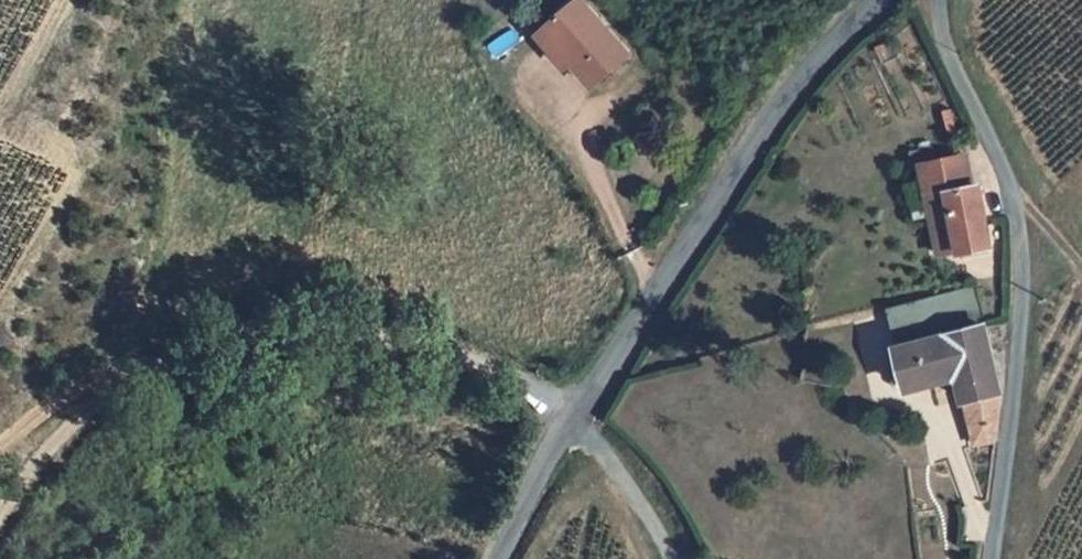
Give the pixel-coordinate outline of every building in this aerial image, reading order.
[(580,0),(571,0),(549,21),(570,43),(561,51),(571,62),(591,84),(627,51),(580,0)] [(570,43),(549,21),(535,33),(566,67),(571,62),(561,51),(570,43)] [(957,153),(920,161),(936,237),(955,233),(957,246),(958,250),(988,244),(976,182),(964,185),(957,153)] [(955,233),(936,237),(938,250),(957,246),(955,233)] [(885,309),(908,390),(958,376),(976,444),(996,438),(999,390),(971,285),(885,309)]
